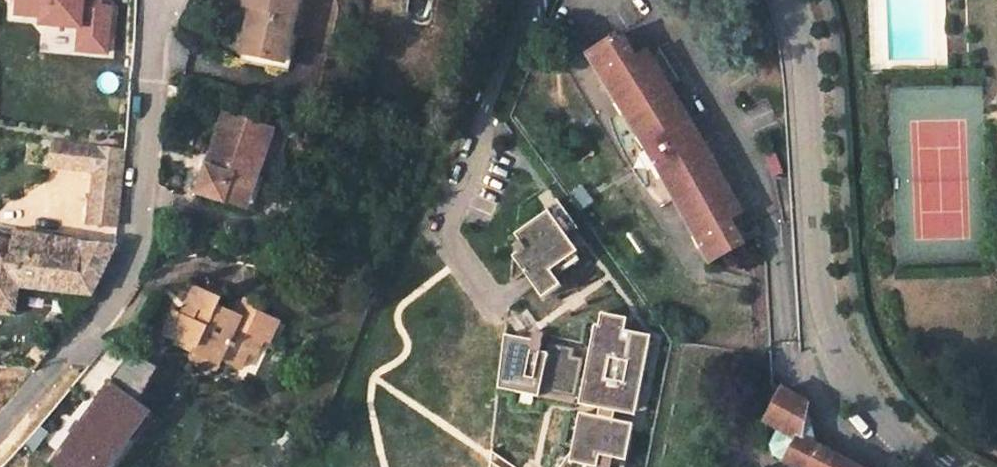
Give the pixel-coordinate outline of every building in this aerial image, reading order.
[(4,18),(3,39),(29,41),(28,49),(67,52),(65,74),(94,76),(97,31),(86,30),(87,19),(25,15),(26,0),(0,0),(0,18),(4,18)] [(297,0),(248,0),(246,13),(252,14),(245,59),(287,66),(297,0)] [(287,66),(295,67),(306,0),(297,0),(287,66)] [(693,121),(650,52),(639,59),(624,34),(592,54),(651,147),(650,148),(661,166),(662,165),(716,262),(759,238),(705,141),(706,140),(695,121),(693,121)] [(227,118),(210,168),(218,171),(235,121),(227,118)] [(255,196),(275,135),(235,121),(218,171),(210,168),(200,197),(235,209),(240,192),(255,196)] [(125,152),(51,141),(48,166),(93,170),(88,222),(117,224),(121,194),(125,152)] [(240,192),(235,209),(248,214),(255,196),(240,192)] [(520,254),(515,258),(546,299),(564,286),(554,272),(580,253),(549,212),(517,235),(522,242),(515,248),(520,254)] [(12,233),(9,251),(0,251),(0,304),(14,306),(18,284),(90,291),(94,292),(115,242),(74,243),(12,233)] [(184,294),(175,290),(173,295),(182,300),(184,294)] [(175,352),(201,365),(203,361),(222,369),(228,355),(238,334),(245,338),(248,339),(251,332),(253,329),(257,321),(246,316),(233,310),(229,318),(228,321),(225,328),(222,327),(219,326),(219,325),(214,323),(217,317),(198,308),(201,302),(185,294),(184,294),(182,300),(179,306),(181,307),(175,321),(164,316),(160,322),(154,335),(177,346),(176,349),(175,352)] [(220,310),(201,302),(198,308),(217,317),(218,314),(220,310)] [(629,318),(604,314),(602,327),(598,326),(585,406),(640,415),(653,336),(626,331),(629,318)] [(217,317),(214,323),(219,325),(219,326),(222,319),(217,317)] [(153,319),(147,331),(154,335),(160,322),(153,319)] [(238,334),(228,355),(235,358),(245,338),(238,334)] [(568,347),(505,334),(501,388),(539,395),(540,388),(573,395),(578,358),(567,357),(568,347)] [(171,359),(198,372),(201,365),(175,352),(171,359)] [(56,466),(112,466),(150,406),(104,377),(50,463),(56,466)] [(787,460),(803,466),(859,466),(810,442),(807,399),(783,389),(767,421),(796,434),(787,460)] [(584,415),(574,463),(595,466),(600,466),(603,456),(628,460),(635,425),(584,415)] [(628,460),(603,456),(600,466),(626,466),(628,460)] [(574,463),(570,458),(563,466),(595,466),(574,463)]
